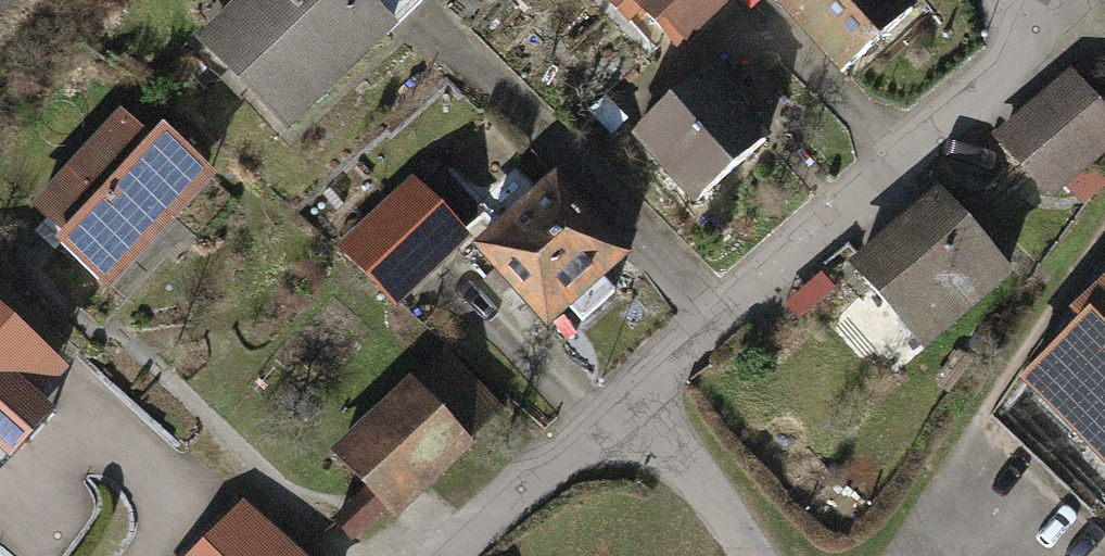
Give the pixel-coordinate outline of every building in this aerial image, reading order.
[(396,0),(250,0),(216,31),(297,119),(410,15),(396,0)] [(693,45),(744,0),(653,0),(693,45)] [(790,1),(854,70),(925,5),(921,0),(791,0),(790,1)] [(787,130),(719,58),(642,130),(710,203),(787,130)] [(1090,66),(1015,135),(1073,198),(1104,168),(1104,83),(1090,66)] [(176,135),(144,104),(51,200),(125,272),(231,163),(189,122),(176,135)] [(476,232),(424,176),(352,242),(404,298),(476,232)] [(635,258),(563,176),(486,245),(558,326),(635,258)] [(1029,272),(964,188),(870,262),(935,345),(1029,272)] [(1104,465),(1104,278),(1071,311),(1081,321),(1021,380),(1104,465)] [(83,365),(0,288),(0,454),(83,365)] [(503,417),(446,356),(346,449),(403,510),(503,417)] [(254,503),(203,555),(310,555),(254,503)]
